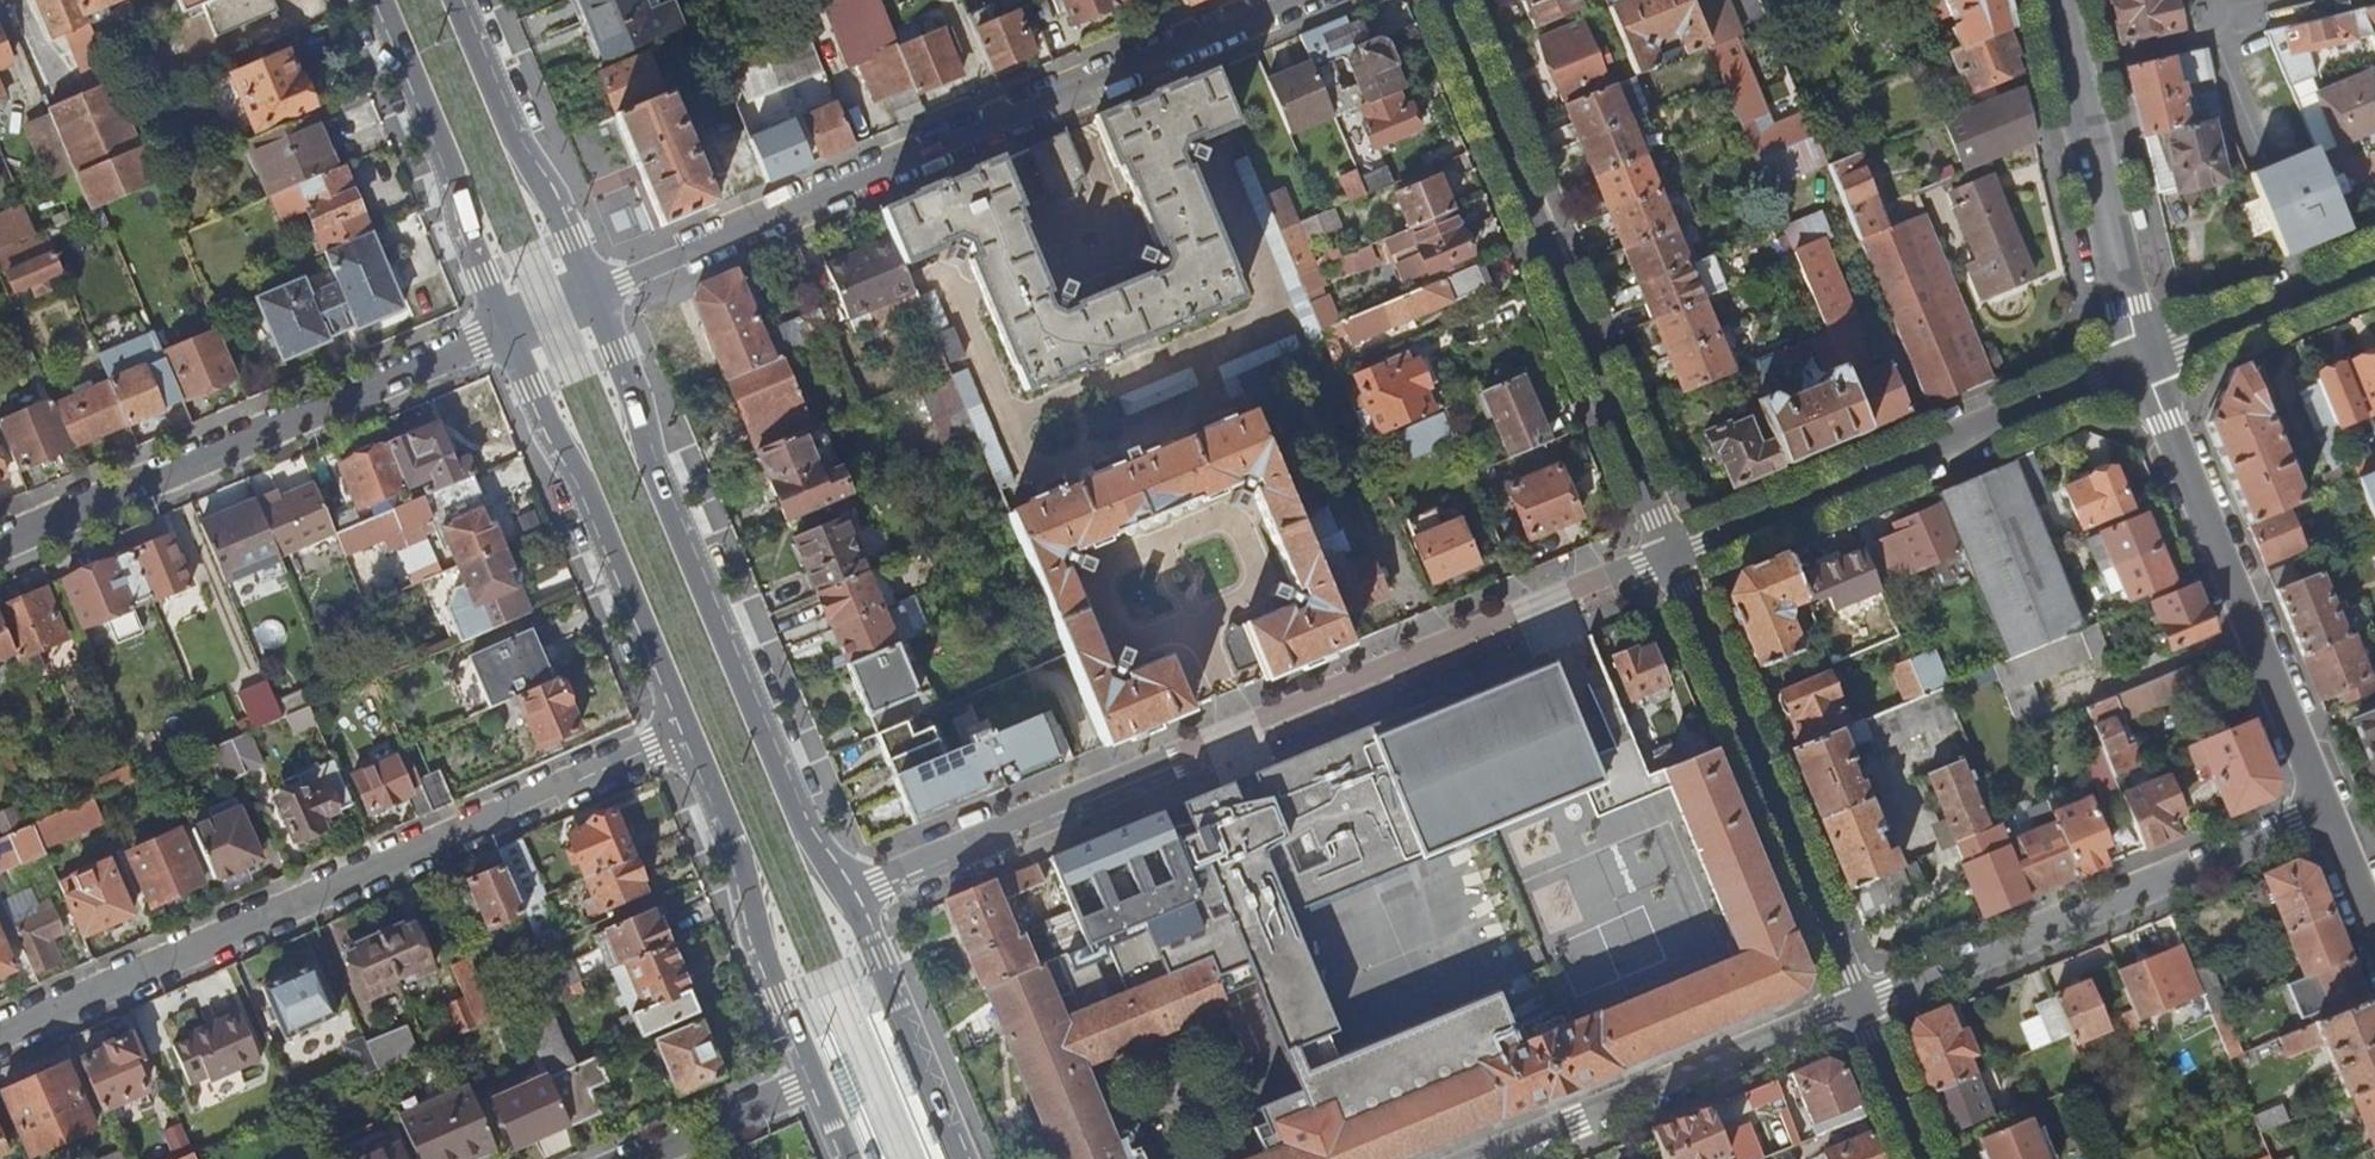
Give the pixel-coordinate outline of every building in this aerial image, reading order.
[(52,40),(61,36),(74,31),(84,54),(72,60),(71,60),(77,75),(83,73),(91,95),(47,114),(49,119),(72,172),(90,215),(100,210),(156,187),(155,184),(123,109),(99,52),(84,18),(76,0),(35,0),(52,40)] [(84,18),(126,0),(76,0),(84,18)] [(163,25),(181,18),(173,0),(152,0),(163,25)] [(181,18),(201,9),(222,0),(173,0),(181,18)] [(214,40),(275,14),(270,0),(222,0),(201,9),(214,40)] [(603,61),(684,27),(673,0),(671,0),(660,4),(658,0),(577,0),(603,61)] [(874,97),(886,92),(888,99),(914,89),(898,50),(877,0),(820,0),(848,65),(859,61),(874,97)] [(1004,10),(1027,1),(1027,0),(1000,0),(1004,10)] [(1062,2),(1072,25),(1116,7),(1113,0),(1061,0),(1062,2)] [(1533,30),(1579,11),(1575,0),(1521,0),(1533,30)] [(1636,78),(1657,69),(1650,52),(1653,44),(1673,36),(1681,39),(1688,56),(1707,48),(1687,0),(1604,0),(1604,1),(1607,8),(1636,78)] [(1752,155),(1755,162),(1815,138),(1806,114),(1772,127),(1736,39),(1741,36),(1726,0),(1687,0),(1707,48),(1722,84),(1737,120),(1752,155)] [(1786,14),(1805,6),(1802,0),(1780,0),(1786,14)] [(1921,21),(1949,10),(1945,0),(1912,0),(1921,21)] [(1956,28),(1950,31),(1959,51),(2006,32),(2008,31),(2000,0),(1945,0),(1949,10),(1956,28)] [(2122,44),(2154,36),(2155,38),(2181,31),(2178,19),(2191,16),(2187,0),(2112,0),(2122,44)] [(1595,5),(1598,12),(1607,8),(1604,1),(1595,5)] [(982,10),(989,24),(1001,19),(995,5),(982,10)] [(968,16),(991,71),(1032,53),(1016,13),(1001,19),(989,24),(982,10),(968,16)] [(2371,25),(2374,24),(2374,10),(2366,12),(2366,15),(2371,25)] [(2290,89),(2319,76),(2310,53),(2374,36),(2371,25),(2366,15),(2366,12),(2268,36),(2290,89)] [(781,22),(789,43),(809,35),(799,13),(781,22)] [(1365,23),(1357,21),(1349,24),(1345,17),(1299,36),(1311,63),(1332,115),(1334,120),(1359,109),(1395,94),(1401,91),(1391,68),(1392,67),(1383,44),(1378,42),(1359,51),(1356,43),(1364,40),(1368,32),(1365,23)] [(1539,43),(1565,107),(1611,88),(1602,67),(1611,63),(1606,52),(1597,55),(1584,24),(1539,43)] [(61,36),(72,60),(84,54),(74,31),(61,36)] [(898,50),(914,89),(915,91),(916,93),(960,74),(942,31),(898,50)] [(1971,92),(1966,94),(1972,109),(1998,99),(1993,87),(2019,76),(2013,60),(2015,59),(2012,46),(2006,32),(1959,51),(1950,55),(1958,74),(1963,72),(1971,92)] [(721,71),(736,108),(823,70),(809,35),(789,43),(721,71)] [(5,69),(6,71),(12,69),(0,42),(0,71),(5,69)] [(2128,70),(2144,140),(2163,135),(2211,123),(2222,120),(2216,93),(2191,99),(2190,92),(2179,94),(2178,88),(2213,80),(2207,51),(2128,70)] [(597,74),(614,115),(670,92),(668,87),(662,89),(648,52),(597,74)] [(251,72),(234,80),(257,134),(311,111),(288,56),(264,66),(259,54),(246,60),(251,72)] [(26,63),(39,95),(63,85),(53,63),(48,65),(45,58),(33,63),(32,61),(26,63)] [(1267,82),(1288,134),(1332,115),(1311,63),(1267,82)] [(2340,146),(2374,131),(2374,78),(2372,71),(2318,94),(2340,146)] [(969,263),(1013,366),(1015,366),(1025,390),(1040,384),(1042,387),(1055,382),(1053,379),(1080,368),(1081,371),(1094,365),(1093,362),(1173,329),(1174,332),(1186,327),(1185,324),(1211,313),(1212,316),(1225,311),(1223,307),(1239,300),(1229,276),(1231,275),(1187,171),(1182,173),(1175,156),(1181,143),(1196,137),(1199,142),(1234,127),(1211,73),(1094,122),(1114,168),(1118,166),(1125,182),(1127,181),(1155,247),(1161,246),(1168,261),(1161,275),(1146,281),(1144,277),(1074,307),(1076,311),(1059,318),(1046,313),(1040,296),(1044,294),(1017,227),(1019,226),(1012,211),(1017,208),(997,162),(881,211),(892,238),(904,265),(939,250),(937,245),(955,237),(968,243),(975,260),(969,263)] [(1565,107),(1580,143),(1634,121),(1628,108),(1624,110),(1614,87),(1611,88),(1565,107)] [(1943,121),(1965,174),(2035,145),(2022,90),(1998,99),(1972,109),(1943,121)] [(892,100),(899,117),(922,108),(916,93),(915,91),(892,100)] [(614,115),(661,226),(717,203),(715,200),(720,198),(714,183),(709,185),(670,92),(614,115)] [(1359,109),(1366,126),(1362,128),(1372,150),(1419,130),(1409,107),(1402,110),(1395,94),(1359,109)] [(801,112),(822,159),(855,145),(837,103),(811,115),(808,109),(801,112)] [(246,145),(270,200),(296,189),(335,172),(312,117),(246,145)] [(26,130),(48,182),(72,172),(49,119),(26,130)] [(1726,125),(1740,160),(1752,155),(1737,120),(1726,125)] [(1580,143),(1595,179),(1644,159),(1635,136),(1639,134),(1634,121),(1580,143)] [(750,139),(768,182),(809,164),(791,122),(750,139)] [(2163,135),(2177,192),(2177,195),(2218,185),(2213,164),(2220,162),(2211,123),(2163,135)] [(1064,134),(1027,150),(1048,197),(1056,193),(1058,198),(1064,200),(1074,196),(1077,190),(1076,185),(1084,182),(1064,134)] [(2144,140),(2158,197),(2177,192),(2163,135),(2144,140)] [(1755,162),(1767,192),(1828,167),(1815,138),(1755,162)] [(1235,163),(1313,346),(1324,341),(1320,332),(1309,305),(1305,297),(1297,277),(1279,234),(1264,199),(1247,157),(1235,163)] [(1828,167),(1860,244),(1887,233),(1855,157),(1828,167)] [(1595,179),(1609,214),(1663,192),(1658,180),(1653,181),(1644,159),(1595,179)] [(2282,260),(2350,232),(2320,160),(2253,188),(2282,260)] [(2213,164),(2218,185),(2226,183),(2220,162),(2213,164)] [(1359,179),(1367,197),(1393,185),(1386,168),(1359,179)] [(296,189),(323,255),(370,235),(343,169),(335,172),(296,189)] [(1340,177),(1350,203),(1367,197),(1359,179),(1355,170),(1340,177)] [(1396,195),(1410,230),(1453,212),(1438,177),(1396,195)] [(1957,211),(1978,263),(1968,267),(1981,300),(2025,282),(2012,251),(2019,247),(1991,179),(1960,192),(1966,206),(1957,211)] [(1665,208),(1674,230),(1700,219),(1690,194),(1685,196),(1682,190),(1665,197),(1669,207),(1665,208)] [(1264,199),(1279,234),(1299,226),(1283,191),(1264,199)] [(1609,214),(1625,251),(1674,230),(1665,208),(1669,207),(1665,197),(1663,192),(1609,214)] [(1966,206),(1960,192),(1951,196),(1957,211),(1966,206)] [(0,217),(0,253),(17,246),(36,238),(23,208),(0,217)] [(1307,222),(1315,241),(1342,230),(1334,211),(1322,216),(1307,222)] [(1472,256),(1453,212),(1410,230),(1387,240),(1405,284),(1472,256)] [(1827,334),(1868,432),(1912,413),(1891,364),(1862,375),(1848,342),(1851,341),(1841,318),(1857,311),(1829,241),(1832,239),(1822,214),(1783,230),(1797,263),(1812,298),(1827,334)] [(1887,233),(1860,244),(1861,246),(1889,235),(1889,234),(1927,218),(1926,216),(1887,233)] [(1889,235),(1861,246),(1927,407),(1992,379),(1927,218),(1889,234),(1889,235)] [(1299,226),(1307,245),(1315,241),(1307,222),(1299,226)] [(1279,234),(1297,277),(1323,266),(1320,260),(1319,260),(1314,262),(1307,245),(1299,226),(1279,234)] [(1674,230),(1625,251),(1639,287),(1693,264),(1688,251),(1683,252),(1674,230)] [(21,256),(2,264),(15,296),(32,289),(46,283),(62,277),(53,256),(55,256),(45,233),(36,238),(17,246),(21,256)] [(257,304),(282,364),(327,345),(325,338),(332,334),(333,335),(335,336),(336,336),(345,333),(346,331),(345,329),(353,326),(356,332),(403,313),(370,235),(323,255),(337,287),(309,299),(302,285),(257,304)] [(826,266),(848,317),(914,290),(904,265),(892,238),(826,266)] [(1387,240),(1376,244),(1380,253),(1385,251),(1399,286),(1405,284),(1387,240)] [(2,264),(21,256),(17,246),(0,253),(0,260),(2,264)] [(1348,255),(1356,272),(1377,263),(1370,246),(1348,255)] [(2012,251),(2025,282),(2032,279),(2019,247),(2012,251)] [(775,255),(790,290),(808,282),(793,248),(775,255)] [(1339,248),(1318,257),(1319,260),(1320,260),(1323,266),(1343,258),(1339,248)] [(1639,287),(1654,323),(1704,302),(1727,292),(1712,256),(1693,264),(1639,287)] [(1475,267),(1338,324),(1320,332),(1324,341),(1325,344),(1347,334),(1352,345),(1485,289),(1475,267)] [(699,287),(693,306),(725,381),(773,361),(751,308),(757,306),(753,295),(754,294),(743,268),(699,287)] [(32,289),(36,300),(51,294),(46,283),(32,289)] [(1305,297),(1309,305),(1325,298),(1321,290),(1305,297)] [(932,334),(944,360),(946,365),(964,357),(952,329),(948,330),(931,292),(917,298),(932,334)] [(1309,305),(1320,332),(1338,324),(1327,298),(1325,298),(1309,305)] [(1654,323),(1669,358),(1722,335),(1717,322),(1713,324),(1704,302),(1654,323)] [(128,316),(141,347),(155,341),(142,310),(128,316)] [(164,354),(184,403),(240,379),(219,331),(164,354)] [(916,341),(927,368),(944,360),(932,334),(916,341)] [(1764,416),(1774,442),(1785,466),(1868,432),(1827,334),(1811,341),(1822,369),(1827,373),(1823,384),(1812,389),(1810,384),(1803,387),(1805,392),(1783,401),(1772,396),(1758,401),(1764,416)] [(1669,358),(1684,394),(1734,374),(1724,351),(1728,349),(1722,335),(1669,358)] [(1218,370),(1223,383),(1236,377),(1254,370),(1302,350),(1296,338),(1218,370)] [(1776,356),(1781,369),(1802,360),(1797,347),(1776,356)] [(1399,360),(1382,367),(1386,374),(1412,364),(1408,356),(1404,355),(1401,355),(1397,357),(1399,360)] [(725,381),(755,451),(811,428),(781,357),(773,361),(725,381)] [(2368,419),(2374,416),(2374,358),(2347,370),(2368,419)] [(1371,411),(1381,434),(1434,412),(1424,389),(1429,387),(1418,361),(1412,364),(1386,374),(1382,367),(1357,377),(1364,396),(1356,400),(1360,407),(1361,410),(1365,408),(1367,413),(1371,411)] [(2208,425),(2251,529),(2288,513),(2305,506),(2248,366),(2231,373),(2208,425)] [(950,376),(978,441),(999,491),(1013,485),(965,370),(950,376)] [(1236,377),(1241,390),(1259,382),(1254,370),(1236,377)] [(109,385),(128,429),(162,415),(143,371),(109,385)] [(916,384),(947,455),(978,441),(950,376),(948,371),(916,384)] [(1122,402),(1128,416),(1197,386),(1190,373),(1122,402)] [(1483,392),(1510,459),(1549,443),(1521,377),(1483,392)] [(54,408),(73,452),(128,429),(109,385),(54,408)] [(2302,395),(2335,473),(2353,465),(2320,387),(2302,395)] [(18,475),(73,452),(54,408),(53,404),(0,426),(0,432),(18,475)] [(1353,410),(1366,441),(1381,434),(1371,411),(1367,413),(1365,408),(1361,410),(1360,407),(1353,410)] [(1394,433),(1406,462),(1454,443),(1441,413),(1394,433)] [(1219,428),(1153,455),(1152,452),(1141,456),(1142,460),(1120,469),(1118,466),(1107,470),(1108,474),(1095,479),(1090,469),(1078,474),(1082,485),(1062,493),(1060,488),(1053,491),(1055,496),(1041,501),(1040,497),(1029,502),(1031,506),(1009,515),(1024,550),(1039,586),(1068,654),(1107,746),(1191,712),(1168,659),(1126,676),(1128,681),(1119,685),(1105,679),(1101,671),(1107,668),(1065,569),(1060,571),(1056,563),(1061,550),(1070,546),(1073,551),(1234,485),(1232,480),(1240,476),(1254,482),(1258,490),(1253,493),(1294,591),(1299,589),(1303,597),(1296,612),(1289,615),(1286,609),(1240,629),(1232,627),(1228,631),(1224,641),(1225,647),(1237,676),(1261,666),(1267,680),(1350,646),(1252,415),(1231,423),(1229,420),(1218,424),(1219,428)] [(1750,421),(1760,447),(1774,442),(1764,416),(1750,421)] [(1706,435),(1715,456),(1719,454),(1733,487),(1785,466),(1774,442),(1760,447),(1750,421),(1731,429),(1729,425),(1706,435)] [(754,470),(760,486),(768,483),(776,500),(786,523),(850,496),(819,425),(811,428),(755,451),(758,458),(748,462),(752,471),(754,470)] [(436,428),(389,449),(407,492),(420,486),(455,471),(453,468),(436,428)] [(340,469),(358,513),(407,492),(389,449),(340,469)] [(2015,462),(2028,494),(2046,486),(2033,455),(2015,462)] [(465,462),(473,479),(480,475),(473,459),(465,462)] [(455,471),(420,486),(425,499),(472,479),(473,479),(465,462),(453,468),(455,471)] [(1937,495),(2008,663),(2085,631),(2068,589),(2050,547),(2028,494),(2015,462),(1937,495)] [(2324,478),(2331,495),(2360,483),(2360,482),(2353,465),(2335,473),(2324,478)] [(1508,490),(1529,539),(1580,518),(1559,469),(1508,490)] [(2066,491),(2083,533),(2133,513),(2115,471),(2066,491)] [(2374,519),(2374,476),(2360,482),(2360,483),(2374,519)] [(412,504),(336,537),(345,558),(383,543),(388,553),(400,548),(396,537),(419,527),(424,538),(434,534),(442,552),(449,549),(457,569),(503,550),(472,479),(425,499),(412,504)] [(760,486),(768,504),(776,500),(768,483),(760,486)] [(257,506),(280,560),(335,536),(315,488),(282,503),(279,497),(257,506)] [(200,528),(225,586),(281,563),(280,560),(257,506),(256,504),(200,528)] [(1878,545),(1894,582),(1957,556),(1937,509),(1896,527),(1899,535),(1878,545)] [(1408,521),(1434,582),(1478,564),(1460,521),(1443,528),(1435,510),(1408,521)] [(2251,529),(2267,567),(2289,557),(2283,542),(2297,536),(2288,513),(2251,529)] [(1001,517),(1016,553),(1024,550),(1009,515),(1009,514),(1001,517)] [(793,538),(817,594),(866,573),(842,517),(793,538)] [(2089,543),(2102,575),(2115,570),(2159,552),(2145,519),(2089,543)] [(132,557),(151,603),(152,605),(191,589),(171,541),(132,557)] [(457,569),(465,587),(454,592),(447,613),(461,646),(531,616),(519,589),(515,591),(508,575),(512,573),(503,550),(457,569)] [(2115,570),(2125,592),(2129,602),(2142,597),(2170,585),(2172,585),(2159,552),(2115,570)] [(1330,572),(1348,614),(1387,597),(1381,581),(1389,577),(1385,569),(1377,572),(1370,556),(1330,572)] [(64,586),(84,631),(151,603),(132,557),(64,586)] [(1728,599),(1758,671),(1797,654),(1794,645),(1807,639),(1799,617),(1801,611),(1807,608),(1786,557),(1737,577),(1728,599)] [(2308,561),(2271,577),(2278,594),(2315,578),(2308,561)] [(866,573),(881,609),(895,603),(880,567),(866,573)] [(2098,577),(2107,599),(2125,592),(2115,570),(2102,575),(2098,577)] [(817,594),(832,630),(881,609),(866,573),(817,594)] [(395,574),(364,577),(365,589),(397,585),(395,574)] [(2278,594),(2305,660),(2349,641),(2338,615),(2345,612),(2342,606),(2335,608),(2322,576),(2315,578),(2278,594)] [(2170,585),(2142,597),(2145,606),(2150,603),(2174,594),(2170,585)] [(2150,603),(2170,651),(2215,633),(2195,585),(2174,594),(2150,603)] [(14,656),(25,680),(42,673),(35,657),(65,644),(44,594),(0,612),(0,622),(14,656)] [(832,630),(847,666),(904,642),(912,638),(899,607),(883,614),(881,609),(832,630)] [(14,656),(0,622),(0,662),(14,656)] [(1999,683),(2023,738),(2051,726),(2035,685),(2109,655),(2097,626),(2085,631),(2008,663),(1994,669),(1999,683)] [(531,635),(469,662),(490,711),(517,699),(552,684),(531,635)] [(2323,703),(2336,698),(2340,709),(2374,695),(2374,689),(2354,639),(2349,641),(2305,660),(2323,703)] [(847,666),(868,715),(870,716),(877,733),(910,720),(939,707),(931,688),(930,688),(917,694),(904,663),(912,660),(904,642),(847,666)] [(1613,657),(1632,704),(1671,687),(1654,644),(1637,651),(1635,648),(1613,657)] [(1911,662),(1921,685),(1940,677),(1930,653),(1910,661),(1911,662)] [(2223,654),(2087,711),(2101,746),(2104,752),(2116,780),(2145,768),(2135,745),(2125,748),(2120,737),(2119,736),(2120,735),(2203,701),(2197,685),(2230,671),(2223,654)] [(904,663),(917,694),(930,688),(917,658),(912,660),(904,663)] [(1670,787),(1683,819),(1740,960),(1517,1049),(1496,995),(1338,1060),(1328,1036),(1338,1032),(1289,915),(1587,791),(1575,761),(1535,661),(1371,729),(1050,863),(1076,926),(1086,951),(1104,944),(1126,998),(1109,1005),(1081,1017),(1063,1025),(1008,1048),(1054,1158),(1120,1158),(1083,1069),(1228,1009),(1261,996),(1302,1095),(1261,1112),(1267,1126),(1252,1132),(1263,1156),(1257,1158),(1409,1158),(1594,1084),(1806,997),(1813,976),(1718,752),(1683,766),(1664,774),(1670,787)] [(1892,670),(1902,694),(1921,685),(1911,662),(1892,670)] [(1994,669),(1945,689),(1943,690),(1949,704),(1999,683),(1994,669)] [(1790,717),(1803,748),(1850,728),(1828,676),(1783,695),(1781,696),(1781,697),(1780,700),(1779,702),(1779,705),(1779,707),(1780,710),(1781,712),(1783,714),(1785,715),(1788,716),(1790,717)] [(1921,685),(1926,697),(1943,690),(1945,689),(1940,677),(1921,685)] [(552,684),(517,699),(539,750),(579,732),(558,682),(552,684)] [(238,698),(252,733),(282,721),(267,686),(238,698)] [(1792,753),(1821,821),(1868,801),(1860,783),(1856,785),(1848,765),(1956,720),(1949,704),(1943,690),(1926,697),(1850,728),(1803,748),(1792,753)] [(183,732),(194,758),(212,751),(225,745),(209,710),(193,717),(197,726),(183,732)] [(285,720),(293,737),(317,727),(309,710),(285,720)] [(910,720),(877,733),(914,827),(1070,762),(1050,711),(949,755),(937,727),(917,734),(910,720)] [(2374,771),(2374,717),(2356,725),(2374,771)] [(2183,751),(2191,770),(2207,763),(2230,816),(2269,800),(2277,783),(2252,723),(2183,751)] [(230,743),(245,776),(262,768),(247,736),(242,738),(230,743)] [(1598,817),(1670,787),(1664,774),(1649,780),(1641,762),(1632,740),(1575,761),(1587,791),(1598,817)] [(212,751),(227,784),(245,776),(230,743),(225,745),(212,751)] [(406,755),(434,815),(454,806),(439,773),(426,779),(411,746),(404,749),(406,755)] [(2101,746),(2085,753),(2087,759),(2104,752),(2101,746)] [(0,775),(13,770),(4,748),(0,750),(0,775)] [(1675,748),(1641,762),(1649,780),(1664,774),(1683,766),(1675,748)] [(2087,759),(2102,796),(2119,789),(2115,780),(2116,780),(2104,752),(2087,759)] [(353,779),(370,817),(407,800),(417,823),(434,815),(406,755),(353,779)] [(1947,820),(1958,845),(1967,865),(1963,867),(1984,918),(2031,899),(2008,845),(2000,826),(1977,770),(1965,775),(1960,762),(1928,776),(1947,820)] [(287,796),(276,801),(282,814),(285,823),(295,844),(301,841),(306,843),(314,839),(315,835),(322,831),(319,823),(352,808),(332,763),(297,779),(298,782),(293,785),(296,792),(287,796)] [(134,784),(128,771),(73,794),(78,807),(92,801),(134,784)] [(2123,798),(2145,851),(2178,837),(2171,820),(2179,816),(2182,811),(2169,779),(2123,798)] [(284,789),(287,796),(296,792),(293,785),(284,789)] [(2008,845),(2031,899),(2081,878),(2055,815),(2047,796),(2025,805),(2037,833),(2008,845)] [(31,827),(42,852),(103,826),(92,801),(78,807),(31,827)] [(191,833),(213,883),(260,862),(233,801),(206,812),(211,824),(191,833)] [(1821,821),(1865,928),(1894,916),(1891,907),(1909,899),(1899,873),(1900,872),(1899,870),(1891,852),(1883,855),(1880,848),(1874,834),(1880,831),(1868,801),(1821,821)] [(2055,815),(2081,878),(2107,867),(2096,839),(2103,836),(2089,801),(2055,815)] [(2010,811),(2000,826),(2008,845),(2037,833),(2025,805),(2010,811)] [(1,834),(18,828),(11,809),(0,814),(0,831),(1,834)] [(589,827),(568,835),(574,850),(568,853),(575,869),(581,866),(587,880),(635,860),(615,813),(588,824),(589,827)] [(285,823),(282,814),(276,817),(280,825),(285,823)] [(44,855),(42,852),(31,827),(23,830),(0,840),(0,874),(44,855)] [(127,855),(151,909),(202,887),(178,833),(127,855)] [(526,915),(542,950),(562,941),(543,899),(547,897),(522,840),(498,851),(505,868),(526,915)] [(587,880),(602,914),(646,895),(641,886),(645,884),(635,860),(587,880)] [(64,900),(82,940),(130,918),(107,864),(71,880),(77,894),(64,900)] [(2267,879),(2290,933),(2333,915),(2314,872),(2298,866),(2267,879)] [(469,884),(490,931),(526,915),(505,868),(469,884)] [(945,908),(983,995),(985,995),(1037,972),(1022,937),(1016,940),(1002,906),(1044,888),(1036,869),(945,908)] [(0,904),(10,900),(0,876),(0,903),(0,904)] [(416,886),(430,916),(447,909),(433,879),(416,886)] [(6,917),(11,929),(52,911),(49,903),(33,910),(31,906),(6,917)] [(11,929),(33,978),(54,968),(44,944),(63,935),(52,911),(11,929)] [(653,912),(595,937),(600,946),(613,941),(624,966),(671,945),(660,921),(657,922),(653,912)] [(2288,934),(2307,978),(2318,974),(2351,960),(2333,915),(2290,933),(2288,934)] [(378,936),(398,980),(415,972),(418,979),(434,972),(414,926),(404,930),(402,925),(378,936)] [(1058,934),(1068,959),(1086,951),(1076,926),(1058,934)] [(17,971),(0,933),(0,979),(17,971)] [(349,954),(369,1001),(385,994),(382,987),(398,980),(378,936),(356,946),(358,951),(349,954)] [(600,946),(611,971),(613,970),(624,966),(613,941),(600,946)] [(444,950),(452,967),(469,960),(462,943),(444,950)] [(613,970),(632,1016),(621,1021),(630,1043),(700,1013),(671,945),(624,966),(613,970)] [(2120,974),(2136,1012),(2140,1021),(2188,1001),(2198,1024),(2213,1018),(2195,973),(2185,948),(2120,974)] [(1055,1005),(1072,997),(1081,1017),(1109,1005),(1086,951),(1068,959),(1057,963),(1037,972),(985,995),(1008,1048),(1063,1025),(1055,1005)] [(452,967),(466,999),(479,1029),(496,1021),(469,960),(452,967)] [(2318,974),(2337,1018),(2369,1004),(2351,960),(2318,974)] [(536,968),(549,998),(560,993),(554,979),(547,963),(536,968)] [(263,990),(285,1040),(337,1017),(315,966),(263,990)] [(2195,973),(2213,1018),(2226,1013),(2230,1011),(2211,967),(2195,973)] [(554,979),(560,993),(582,984),(576,970),(554,979)] [(560,993),(549,998),(553,1007),(587,993),(582,984),(560,993)] [(2055,1001),(2072,1038),(2075,1045),(2110,1031),(2092,985),(2055,1000),(2055,1001)] [(520,1011),(550,1078),(578,1066),(553,1007),(549,998),(520,1011)] [(448,1008),(461,1037),(479,1029),(466,999),(448,1008)] [(2041,1020),(2052,1046),(2072,1038),(2055,1001),(2036,1009),(2041,1020)] [(2348,1098),(2356,1095),(2374,1087),(2374,1017),(2369,1004),(2337,1018),(2282,1041),(2290,1059),(2319,1047),(2319,1045),(2324,1043),(2348,1098)] [(1910,1040),(1933,1095),(1975,1078),(1973,1071),(1980,1068),(1966,1036),(1959,1039),(1947,1011),(1918,1023),(1910,1040)] [(2125,1017),(2134,1039),(2145,1034),(2140,1021),(2136,1012),(2125,1017)] [(2213,1018),(2232,1063),(2245,1057),(2226,1013),(2213,1018)] [(176,1048),(192,1086),(210,1078),(212,1083),(262,1061),(240,1014),(219,1023),(221,1028),(176,1048)] [(2031,1054),(2052,1046),(2041,1020),(2020,1028),(2031,1054)] [(656,1043),(666,1066),(660,1068),(670,1089),(675,1087),(680,1098),(727,1078),(703,1022),(656,1043)] [(367,1045),(379,1072),(419,1055),(407,1027),(367,1045)] [(424,1040),(429,1051),(450,1041),(454,1040),(449,1029),(424,1040)] [(82,1062),(104,1110),(150,1089),(138,1059),(139,1058),(130,1038),(108,1048),(109,1050),(82,1062)] [(343,1047),(358,1081),(379,1072),(367,1045),(364,1038),(343,1047)] [(550,1078),(570,1125),(572,1128),(601,1115),(591,1091),(608,1083),(597,1057),(578,1066),(550,1078)] [(1792,1076),(1819,1140),(1866,1120),(1844,1066),(1828,1061),(1792,1076)] [(2,1091),(31,1157),(96,1129),(66,1062),(2,1091)] [(1933,1095),(1950,1136),(1995,1118),(1978,1077),(1975,1078),(1933,1095)] [(496,1101),(517,1148),(570,1125),(550,1078),(496,1101)] [(1751,1107),(1786,1098),(1781,1078),(1746,1087),(1751,1107)] [(398,1113),(418,1158),(478,1158),(498,1150),(468,1082),(398,1113)] [(2374,1141),(2374,1087),(2356,1095),(2374,1141)] [(2257,1122),(2262,1135),(2290,1123),(2285,1110),(2257,1122)] [(1662,1158),(1728,1158),(1708,1111),(1652,1134),(1662,1158)] [(1741,1158),(1764,1158),(1757,1119),(1734,1124),(1741,1158)] [(1988,1158),(2047,1158),(2031,1121),(1980,1142),(1988,1158)] [(176,1158),(179,1158),(194,1152),(182,1125),(165,1133),(176,1158)] [(1831,1158),(1882,1158),(1872,1135),(1829,1154),(1831,1158)] [(397,1146),(367,1158),(403,1158),(397,1146)]
